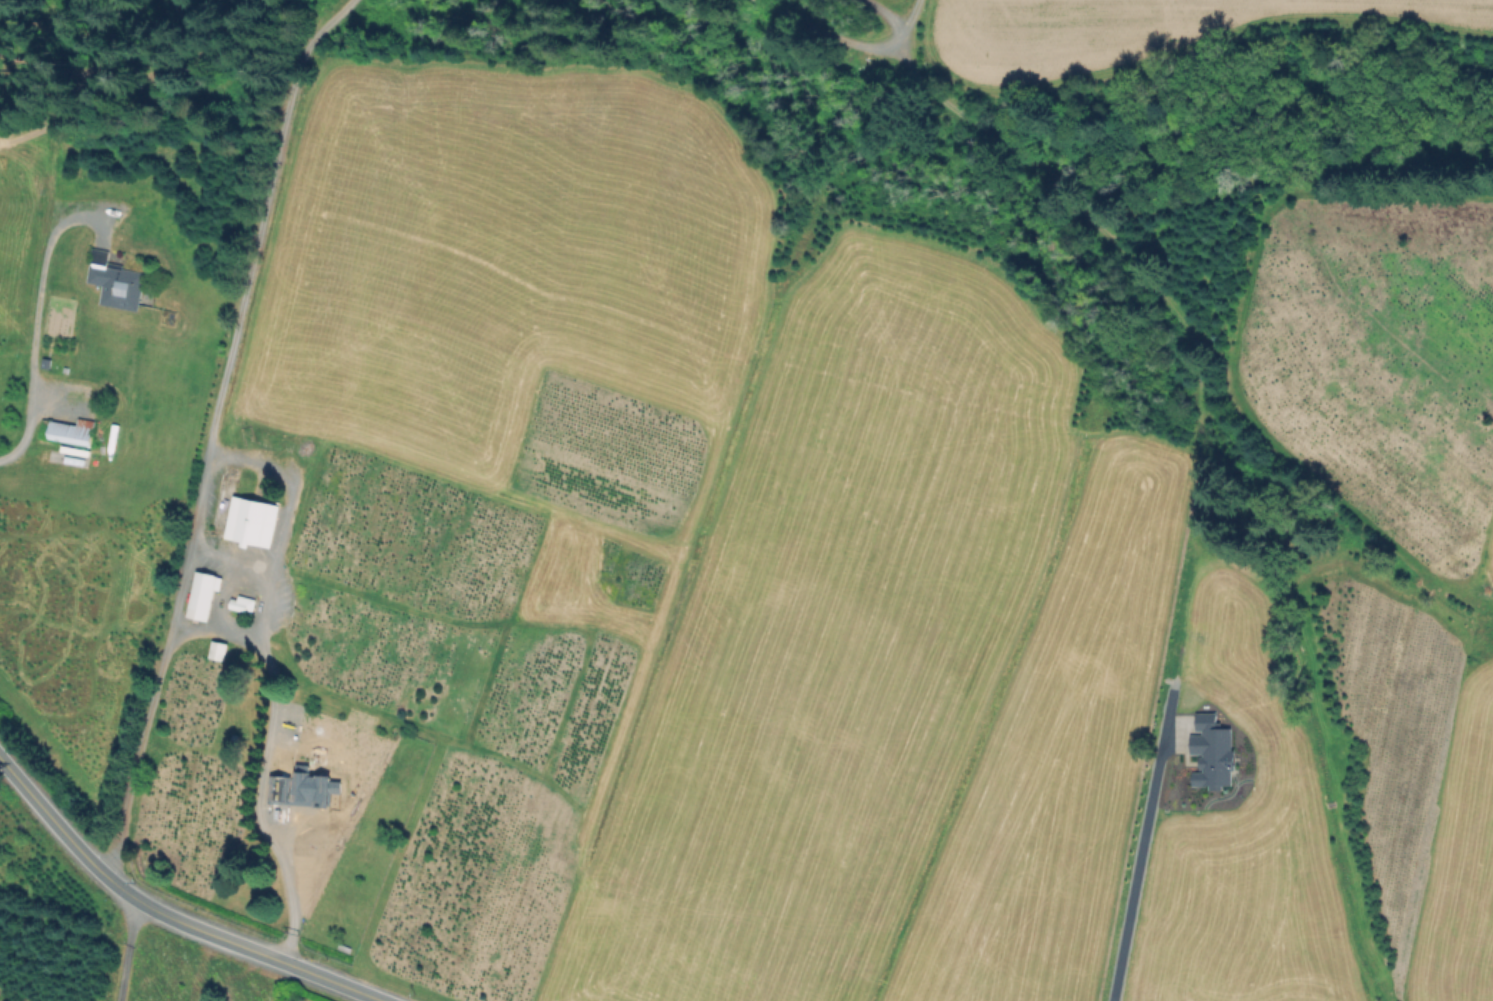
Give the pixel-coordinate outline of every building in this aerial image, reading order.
[(144,274),(136,311),(100,303),(104,285),(85,281),(92,249),(125,256),(122,269),(144,274)] [(52,360),(50,369),(43,367),(46,358),(52,360)] [(61,416),(60,423),(79,426),(80,419),(96,422),(92,446),(42,437),(45,419),(56,421),(57,415),(61,416)] [(222,542),(268,550),(276,507),(230,498),(222,542)] [(205,623),(211,592),(215,593),(218,579),(192,574),(183,619),(205,623)] [(334,782),(327,809),(307,804),(310,793),(296,789),(302,766),(322,771),(320,778),(334,782)]
